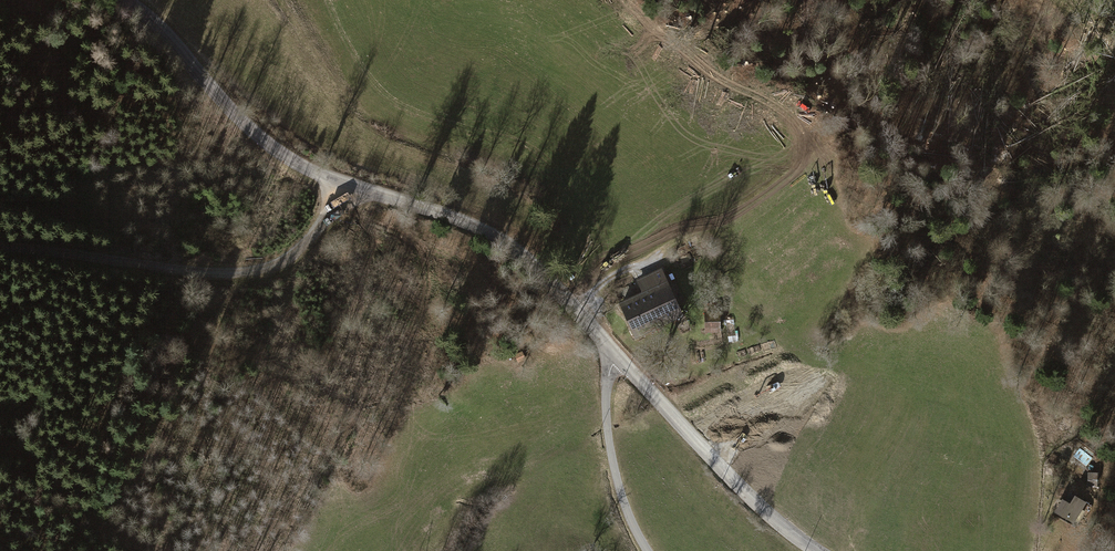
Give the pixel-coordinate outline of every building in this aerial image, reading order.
[(646,297),(622,307),(638,343),(687,321),(682,309),(684,308),(672,279),(667,281),(664,273),(640,284),(646,297)] [(724,315),(707,317),(708,336),(725,335),(724,315)] [(525,356),(516,359),(520,369),(529,365),(525,356)] [(1081,450),(1076,455),(1087,464),(1091,459),(1081,450)] [(1088,506),(1066,493),(1053,513),(1075,526),(1088,506)]
